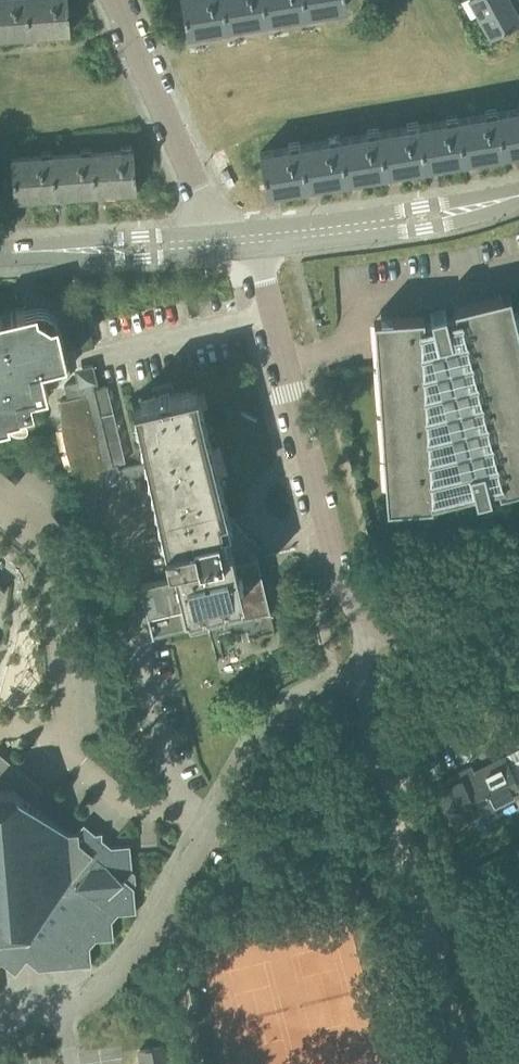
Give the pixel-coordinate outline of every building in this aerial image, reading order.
[(29,34),(27,0),(0,0),(0,36),(29,34)] [(29,34),(70,31),(68,0),(27,0),(29,34)] [(189,32),(227,26),(222,0),(181,0),(186,32),(189,32)] [(267,19),(264,0),(222,0),(227,26),(267,19)] [(267,19),(307,12),(305,0),(264,0),(267,19)] [(307,12),(347,5),(346,0),(305,0),(307,12)] [(510,0),(471,0),(481,17),(510,0)] [(481,17),(492,37),(518,22),(518,17),(510,0),(481,17)] [(505,152),(518,149),(518,108),(498,111),(505,152)] [(458,118),(465,159),(505,152),(498,111),(458,118)] [(465,159),(458,118),(418,125),(425,165),(465,159)] [(379,131),(386,172),(425,165),(418,125),(379,131)] [(346,179),(386,172),(379,131),(339,138),(346,179)] [(299,145),(306,186),(346,179),(339,138),(299,145)] [(266,192),(271,192),(306,186),(299,145),(259,152),(266,192)] [(133,148),(92,151),(95,192),(136,189),(133,148)] [(54,195),(95,192),(92,151),(51,154),(54,195)] [(14,198),(54,195),(51,154),(11,157),(14,198)] [(513,344),(518,342),(518,330),(513,307),(505,309),(501,295),(453,307),(455,315),(447,317),(445,309),(430,313),(432,321),(383,333),(386,363),(377,364),(378,388),(387,387),(389,410),(380,411),(382,434),(390,434),(392,457),(383,457),(385,481),(393,480),(395,506),(436,503),(436,498),(473,489),(476,497),(490,493),(488,485),(497,483),(499,491),(518,486),(518,367),(513,344)] [(9,422),(8,417),(21,414),(20,411),(34,408),(31,396),(48,392),(47,390),(42,366),(67,359),(60,330),(54,331),(51,320),(38,313),(38,312),(27,315),(25,309),(0,315),(0,424),(9,422)] [(346,745),(342,733),(329,736),(332,749),(346,745)] [(2,961),(7,960),(7,963),(9,962),(9,960),(19,959),(19,962),(21,961),(21,959),(26,959),(38,969),(92,965),(90,947),(96,940),(114,938),(112,920),(118,913),(136,912),(134,887),(133,886),(136,883),(135,873),(132,870),(132,869),(130,844),(111,846),(83,823),(77,832),(68,832),(38,807),(38,792),(42,788),(0,754),(0,963),(2,961)] [(508,763),(505,755),(474,770),(472,765),(434,783),(456,827),(470,820),(468,818),(478,813),(479,814),(493,807),(490,801),(518,787),(518,788),(518,758),(508,763)] [(140,1063),(166,1063),(164,1046),(138,1049),(140,1063)]
